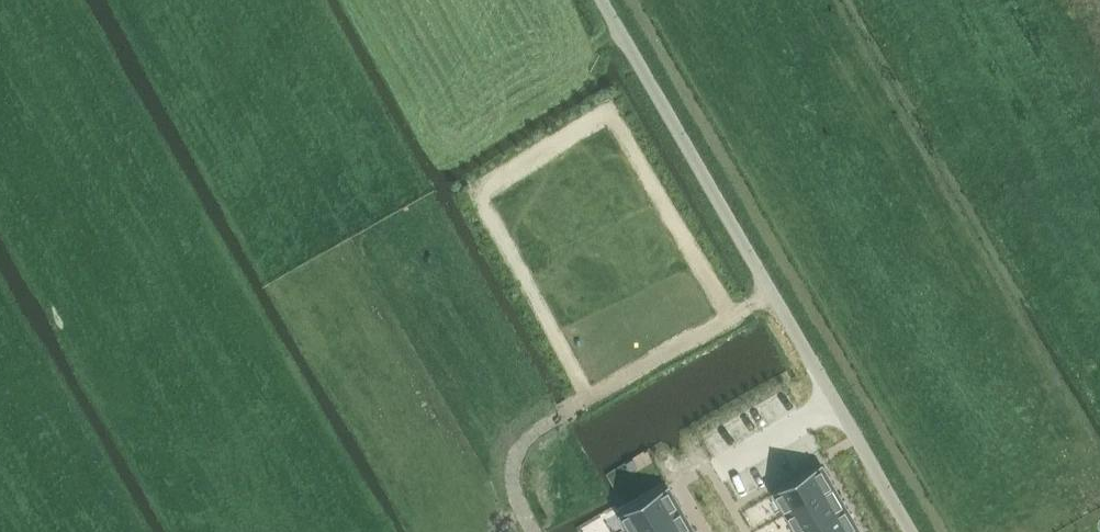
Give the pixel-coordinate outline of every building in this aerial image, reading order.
[(822,463),(774,491),(775,492),(787,512),(834,484),(823,465),(823,464),(822,463)] [(787,512),(798,531),(799,531),(846,505),(834,484),(787,512)] [(621,513),(622,514),(632,531),(636,531),(681,506),(669,486),(669,485),(636,504),(621,513)] [(799,531),(846,531),(858,525),(846,505),(799,531)] [(636,531),(684,531),(693,527),(681,506),(636,531)]
